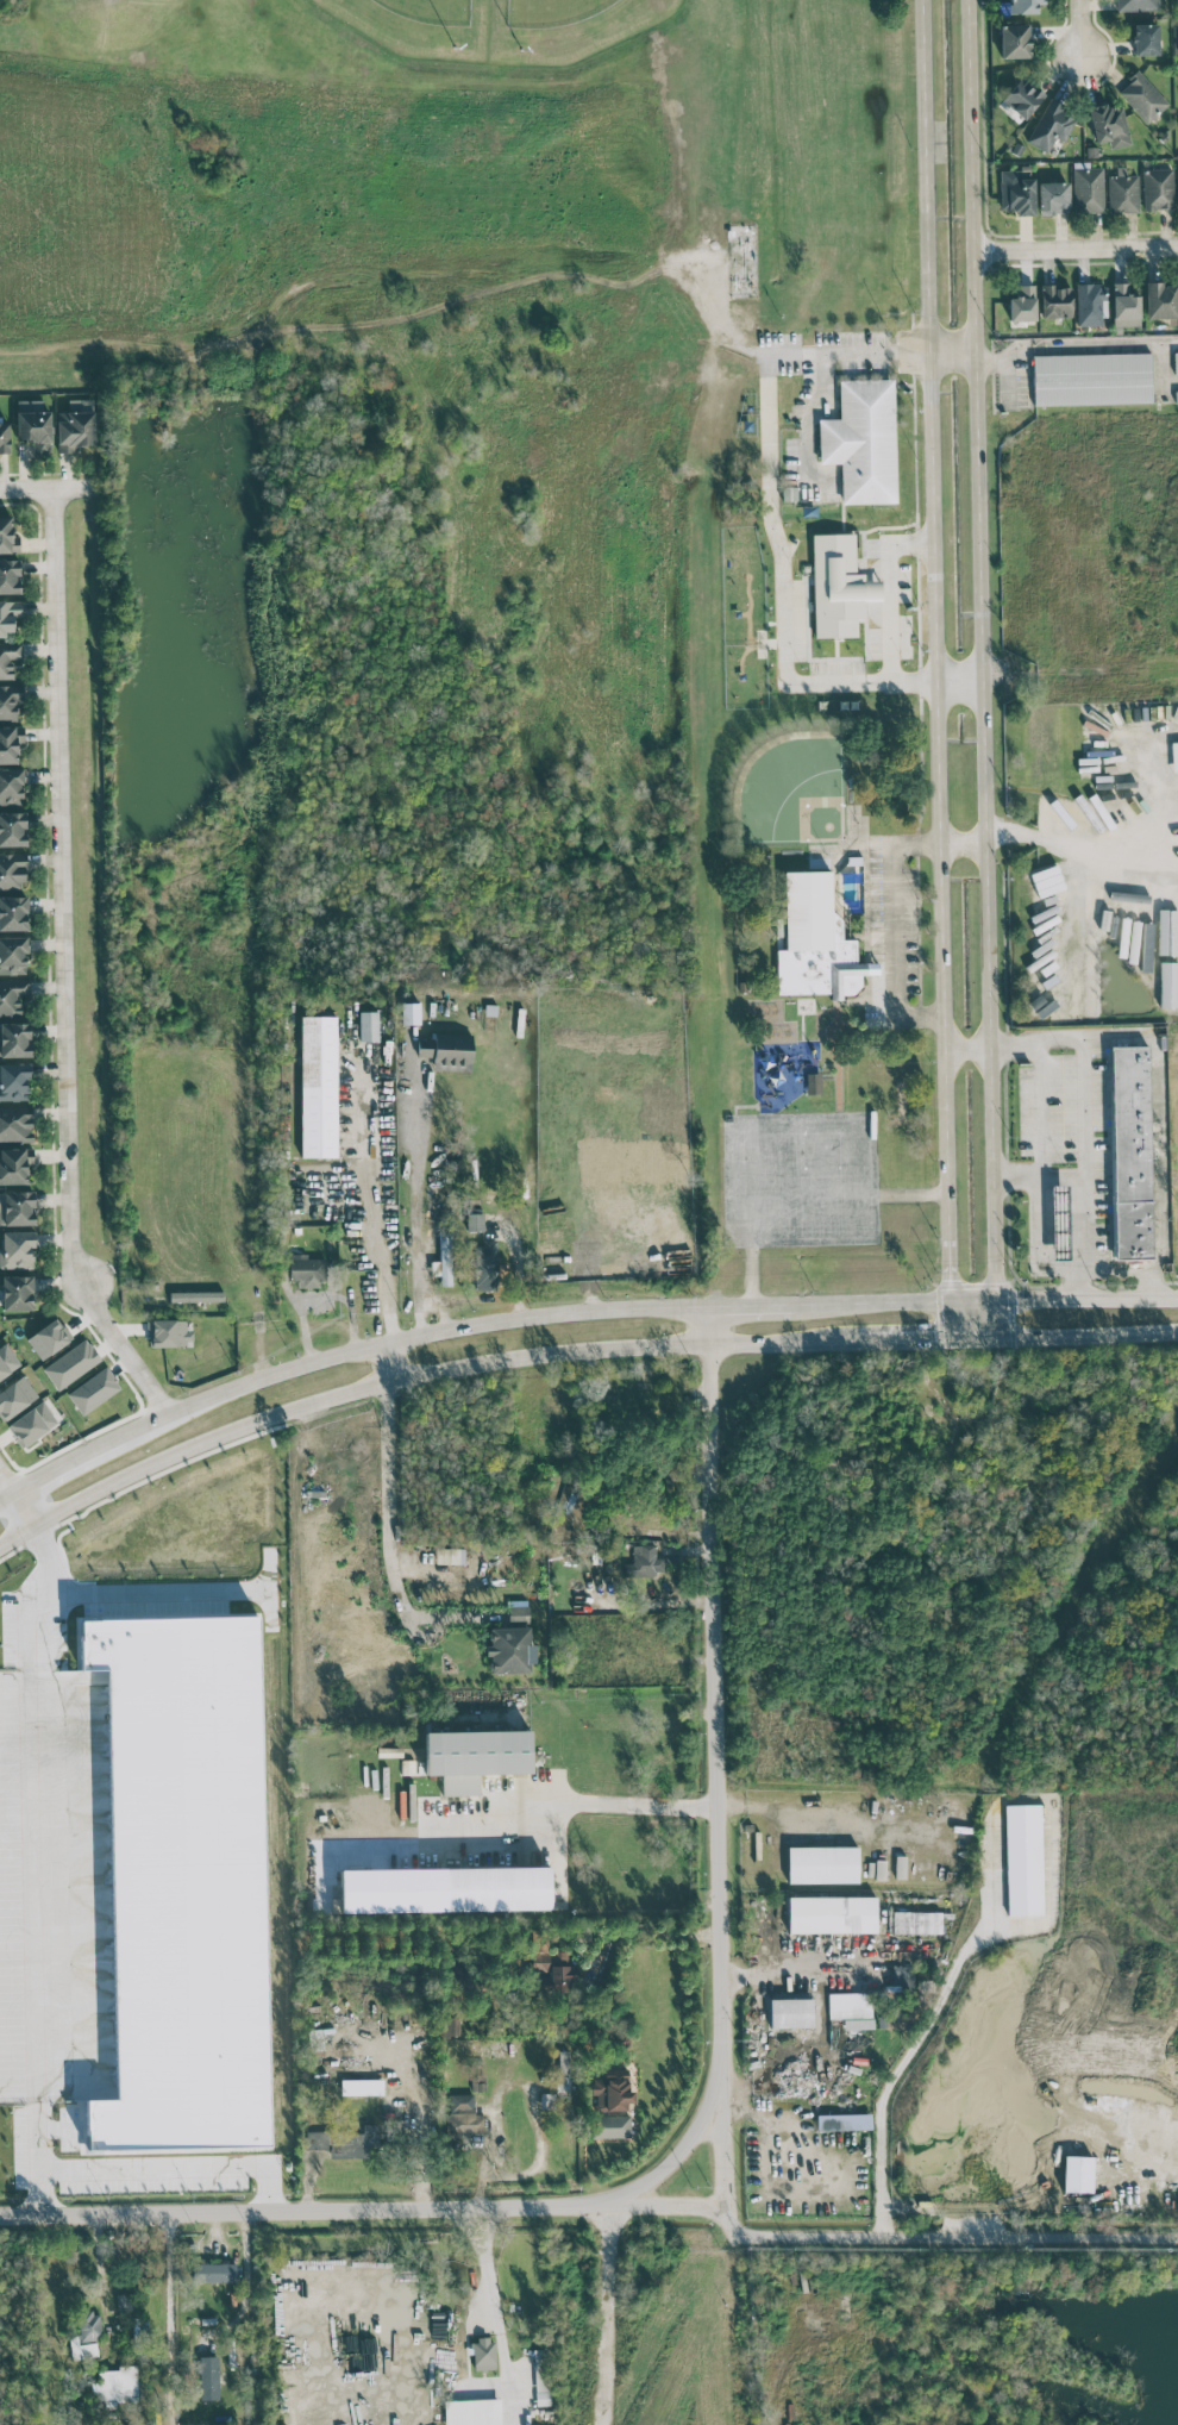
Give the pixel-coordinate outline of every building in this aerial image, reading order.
[(1009,14),(1037,13),(1037,4),(1045,4),(1045,0),(1009,0),(1009,14)] [(1158,10),(1158,0),(1115,0),(1115,10),(1158,10)] [(1134,55),(1159,54),(1158,23),(1133,24),(1134,55)] [(1029,57),(1029,24),(1000,24),(1000,58),(1029,57)] [(1147,123),(1168,103),(1139,71),(1117,92),(1147,123)] [(1045,94),(1034,84),(1032,87),(1021,77),(1001,99),(1023,119),(1045,94)] [(1064,141),(1076,118),(1061,110),(1064,105),(1050,98),(1026,141),(1047,152),(1055,137),(1064,141)] [(1110,149),(1131,143),(1121,104),(1108,108),(1106,103),(1087,107),(1096,143),(1108,140),(1110,149)] [(1104,211),(1103,167),(1072,168),(1073,211),(1104,211)] [(1139,212),(1138,174),(1125,174),(1125,167),(1116,167),(1116,175),(1108,175),(1108,212),(1139,212)] [(1143,168),(1143,209),(1173,208),(1172,168),(1143,168)] [(1000,210),(1015,210),(1015,215),(1034,215),(1033,178),(1020,178),(1020,170),(999,171),(1000,210)] [(1069,213),(1068,182),(1038,183),(1039,213),(1069,213)] [(1139,295),(1130,295),(1129,282),(1112,283),(1113,326),(1139,326),(1139,295)] [(1175,285),(1161,285),(1161,282),(1145,282),(1146,318),(1176,318),(1175,285)] [(1076,326),(1104,326),(1104,283),(1076,284),(1076,326)] [(1035,320),(1034,284),(1017,285),(1017,297),(1008,297),(1009,320),(1035,320)] [(1041,286),(1041,318),(1071,318),(1071,286),(1041,286)] [(1034,405),(1152,403),(1151,353),(1033,355),(1034,405)] [(819,463),(840,463),(841,504),(896,502),(892,377),(838,380),(839,418),(817,418),(819,463)] [(57,412),(57,453),(74,452),(74,445),(94,445),(93,399),(67,399),(68,412),(57,412)] [(16,400),(18,441),(34,441),(34,455),(51,455),(50,411),(42,411),(42,400),(16,400)] [(10,453),(9,423),(0,423),(0,453),(10,453)] [(19,552),(19,536),(12,536),(12,515),(0,516),(0,553),(19,552)] [(812,533),(853,532),(854,573),(863,573),(864,580),(881,580),(881,601),(864,601),(864,615),(864,618),(856,618),(856,637),(814,637),(812,533)] [(19,559),(0,559),(0,593),(20,593),(19,559)] [(11,659),(22,658),(22,642),(0,642),(0,678),(12,678),(11,659)] [(0,685),(0,720),(16,720),(16,700),(23,700),(22,684),(0,685)] [(18,763),(17,743),(23,743),(23,734),(15,734),(15,726),(0,727),(0,763),(18,763)] [(1075,779),(1119,777),(1118,758),(1074,760),(1075,779)] [(22,784),(24,784),(24,768),(0,768),(0,804),(22,804),(22,784)] [(27,833),(25,833),(24,812),(0,812),(0,846),(27,846),(27,833)] [(25,889),(24,853),(0,854),(0,889),(25,889)] [(777,994),(830,993),(830,1000),(842,1000),(842,992),(861,992),(861,975),(878,974),(878,963),(856,963),(855,939),(842,939),(841,914),(831,915),(830,871),(782,872),(784,950),(776,950),(777,994)] [(1131,895),(1109,891),(1100,935),(1121,940),(1131,895)] [(27,929),(27,896),(0,897),(0,930),(27,929)] [(1124,946),(1143,950),(1152,901),(1132,898),(1124,946)] [(1177,958),(1177,912),(1162,912),(1161,957),(1177,958)] [(0,937),(0,974),(26,973),(25,952),(27,952),(27,936),(0,937)] [(1176,1008),(1177,963),(1159,963),(1159,1008),(1176,1008)] [(20,1015),(20,996),(29,996),(29,979),(0,980),(0,1015),(20,1015)] [(419,1024),(419,1002),(401,1002),(401,1024),(419,1024)] [(359,1011),(360,1040),(378,1040),(378,1011),(359,1011)] [(335,1016),(300,1016),(301,1157),(337,1157),(335,1016)] [(29,1022),(0,1023),(0,1057),(30,1056),(29,1022)] [(471,1071),(472,1035),(433,1034),(433,1040),(418,1039),(417,1056),(433,1057),(433,1069),(471,1071)] [(1110,1046),(1115,1259),(1153,1258),(1148,1045),(1110,1046)] [(30,1100),(29,1064),(0,1065),(0,1101),(30,1100)] [(820,1073),(806,1073),(807,1094),(821,1094),(820,1073)] [(0,1106),(0,1141),(32,1141),(32,1106),(0,1106)] [(27,1184),(27,1164),(34,1164),(34,1148),(0,1148),(0,1184),(27,1184)] [(1049,1185),(1051,1254),(1067,1253),(1065,1185),(1049,1185)] [(0,1192),(0,1225),(34,1224),(33,1191),(0,1192)] [(467,1230),(484,1230),(483,1212),(466,1213),(467,1230)] [(33,1268),(32,1246),(35,1246),(35,1231),(0,1231),(1,1269),(33,1268)] [(440,1285),(453,1285),(452,1231),(439,1231),(440,1285)] [(475,1290),(497,1290),(497,1239),(483,1240),(483,1245),(474,1245),(475,1290)] [(324,1286),(324,1258),(306,1258),(307,1253),(289,1253),(288,1285),(324,1286)] [(32,1275),(2,1276),(3,1310),(33,1309),(32,1275)] [(223,1291),(169,1291),(169,1301),(223,1302),(223,1291)] [(26,1338),(40,1360),(69,1341),(55,1319),(26,1338)] [(148,1346),(193,1344),(192,1331),(186,1331),(185,1319),(147,1320),(148,1346)] [(42,1368),(57,1390),(101,1360),(85,1338),(42,1368)] [(7,1342),(0,1345),(0,1379),(20,1368),(7,1342)] [(121,1387),(105,1366),(66,1394),(82,1415),(121,1387)] [(0,1420),(38,1399),(25,1376),(0,1390),(0,1419),(0,1420)] [(7,1423),(20,1446),(58,1424),(44,1401),(7,1423)] [(632,1545),(633,1562),(626,1562),(626,1575),(664,1574),(663,1558),(656,1558),(655,1544),(632,1545)] [(463,1548),(440,1548),(440,1557),(445,1556),(445,1563),(463,1562),(463,1548)] [(528,1600),(507,1600),(508,1621),(528,1621),(528,1600)] [(533,1672),(533,1643),(529,1643),(529,1627),(487,1628),(488,1656),(489,1656),(489,1673),(533,1672)] [(442,1795),(479,1795),(479,1774),(531,1773),(530,1730),(424,1732),(425,1775),(442,1774),(442,1795)] [(1004,1805),(1007,1915),(1043,1914),(1040,1804),(1004,1805)] [(787,1847),(787,1883),(858,1882),(858,1846),(787,1847)] [(906,1856),(897,1855),(896,1878),(905,1878),(906,1856)] [(340,1869),(340,1912),(550,1909),(549,1866),(340,1869)] [(876,1932),(876,1896),(788,1897),(788,1932),(876,1932)] [(942,1912),(892,1911),(891,1932),(941,1933),(942,1912)] [(532,1974),(539,1974),(539,1987),(573,1988),(574,1967),(567,1967),(567,1950),(532,1950),(532,1974)] [(891,1989),(911,1990),(912,1966),(892,1965),(891,1989)] [(872,1992),(828,1993),(828,2018),(844,2018),(844,2029),(873,2029),(872,1992)] [(812,1998),(769,1999),(770,2027),(812,2027),(812,1998)] [(438,2036),(459,2037),(459,2017),(439,2017),(438,2036)] [(569,2051),(557,2050),(556,2091),(568,2091),(569,2051)] [(604,2069),(604,2078),(594,2078),(594,2111),(630,2110),(629,2069),(604,2069)] [(341,2095),(383,2095),(382,2079),(341,2079),(341,2095)] [(539,2108),(553,2109),(554,2093),(540,2092),(539,2108)] [(447,2094),(448,2135),(485,2134),(484,2114),(474,2114),(474,2094),(447,2094)] [(816,2114),(817,2130),(871,2129),(870,2113),(816,2114)] [(630,2137),(629,2115),(591,2116),(592,2138),(630,2137)] [(307,2149),(330,2149),(330,2157),(367,2157),(367,2146),(377,2146),(377,2124),(363,2124),(363,2132),(306,2132),(307,2149)] [(1062,2191),(1091,2192),(1092,2156),(1063,2156),(1062,2191)] [(235,2281),(235,2263),(193,2263),(193,2281),(235,2281)] [(134,2294),(117,2293),(116,2309),(134,2310),(134,2294)] [(78,2312),(79,2334),(69,2335),(71,2359),(97,2357),(96,2339),(101,2338),(100,2311),(78,2312)] [(472,2339),(473,2370),(496,2369),(494,2338),(472,2339)] [(218,2399),(218,2356),(199,2356),(200,2400),(218,2399)] [(99,2370),(98,2383),(91,2382),(91,2398),(135,2399),(136,2391),(131,2390),(131,2366),(117,2366),(117,2371),(99,2370)] [(500,2398),(444,2400),(444,2424),(501,2424),(500,2398)]
